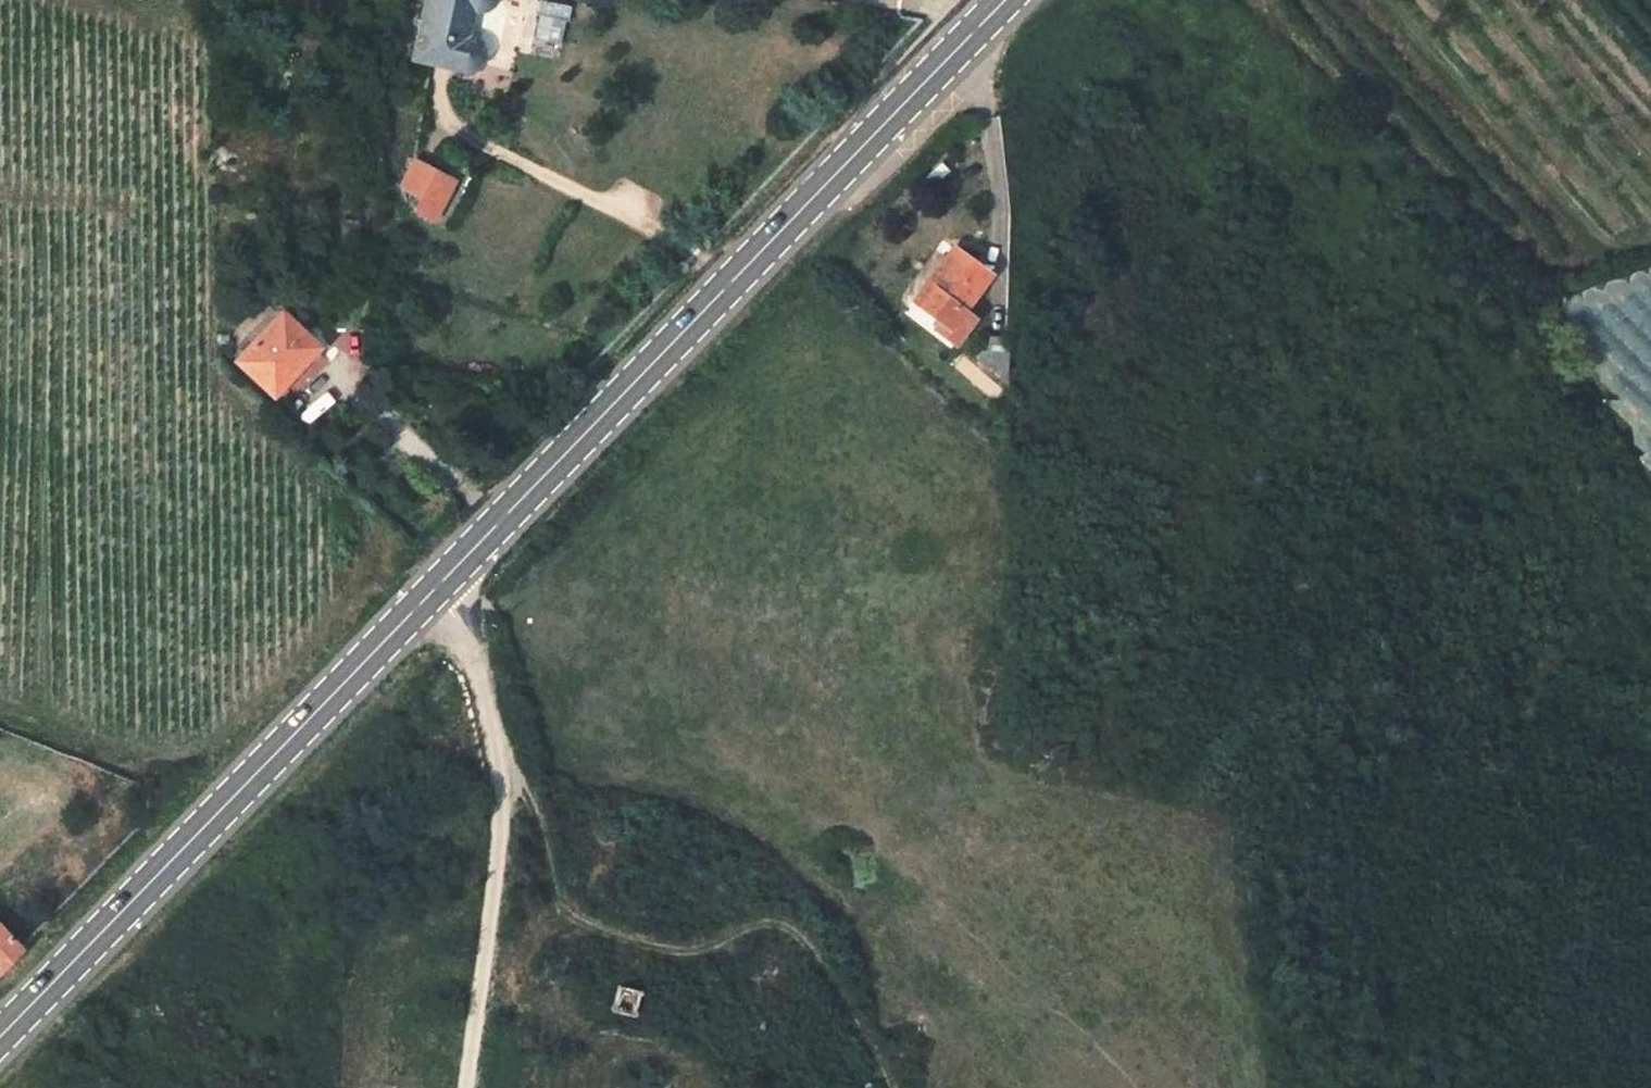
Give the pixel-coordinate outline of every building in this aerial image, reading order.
[(414,16),(470,33),(476,29),(480,22),(481,14),(478,7),(470,0),(419,0),(414,16)] [(534,38),(564,42),(570,3),(552,0),(539,0),(534,38)] [(463,147),(423,126),(409,150),(427,161),(416,181),(441,194),(463,147)] [(934,255),(958,278),(952,285),(969,301),(992,280),(980,269),(1012,238),(986,212),(954,244),(949,239),(934,255)] [(333,325),(295,288),(248,336),(287,373),(333,325)] [(619,987),(614,1010),(642,1017),(647,993),(619,987)]
